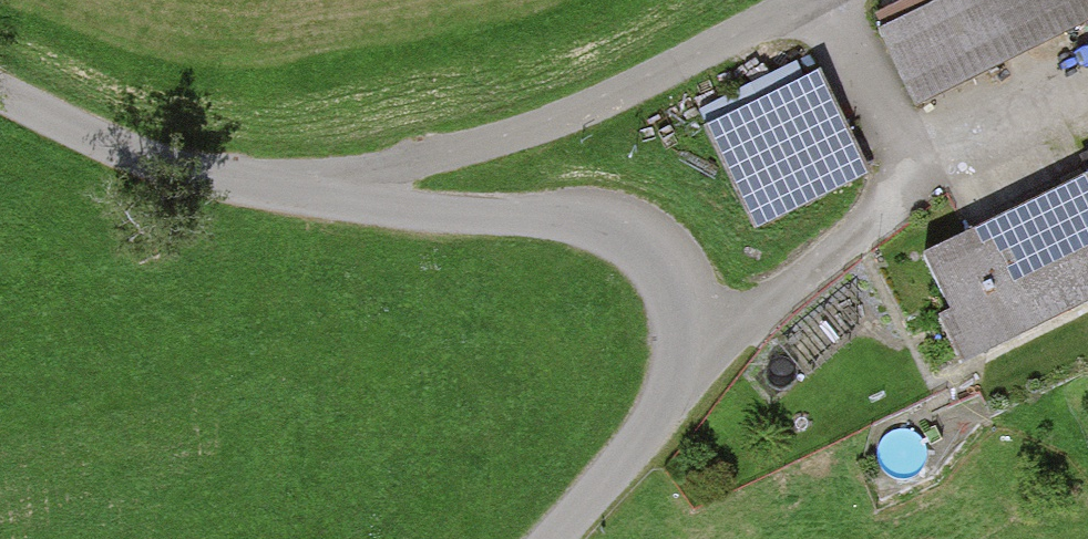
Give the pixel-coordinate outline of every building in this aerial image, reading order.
[(882,30),(917,103),(1087,21),(1087,0),(944,0),(882,30)] [(822,75),(707,128),(754,231),(870,178),(822,75)] [(923,258),(973,362),(1087,306),(1087,180),(1087,178),(923,258)]
